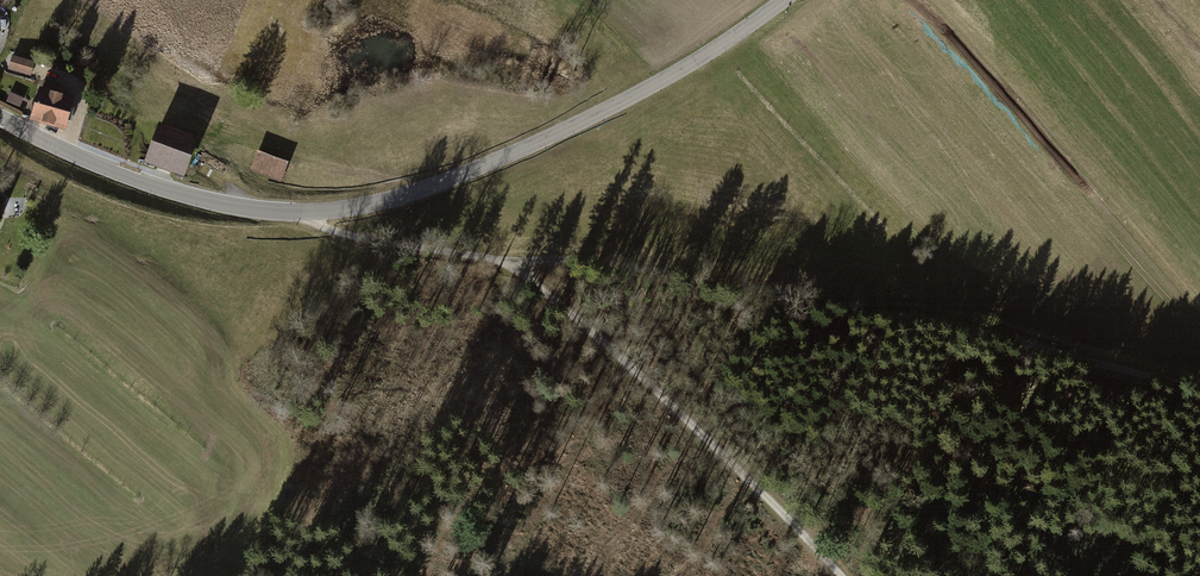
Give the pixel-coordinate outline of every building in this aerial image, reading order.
[(13,57),(8,74),(32,82),(38,65),(13,57)] [(45,81),(33,121),(68,131),(78,98),(57,92),(59,85),(45,81)] [(155,125),(142,162),(185,178),(199,141),(155,125)] [(290,163),(261,152),(254,170),(283,181),(290,163)] [(11,213),(0,208),(0,239),(11,213)]
